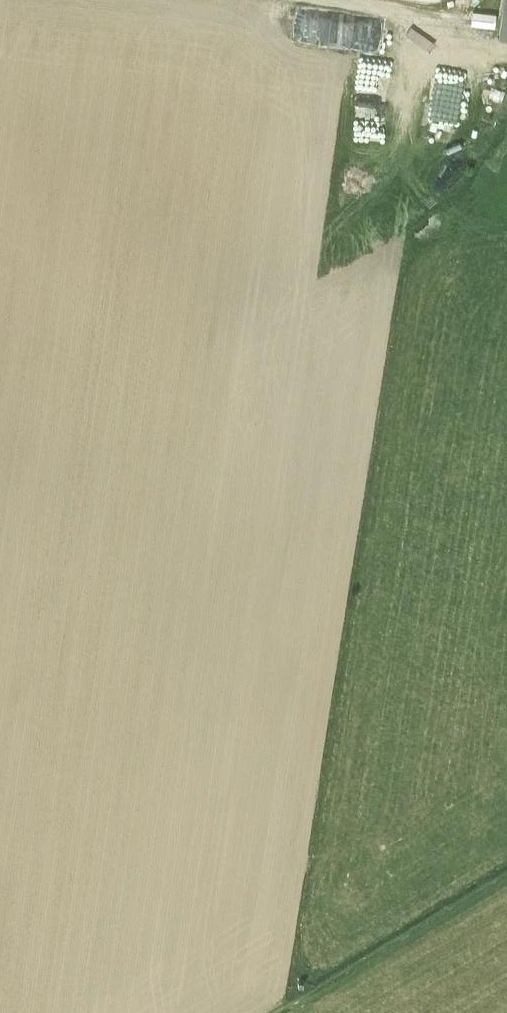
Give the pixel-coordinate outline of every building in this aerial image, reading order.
[(498,39),(506,40),(506,0),(504,0),(498,39)]
